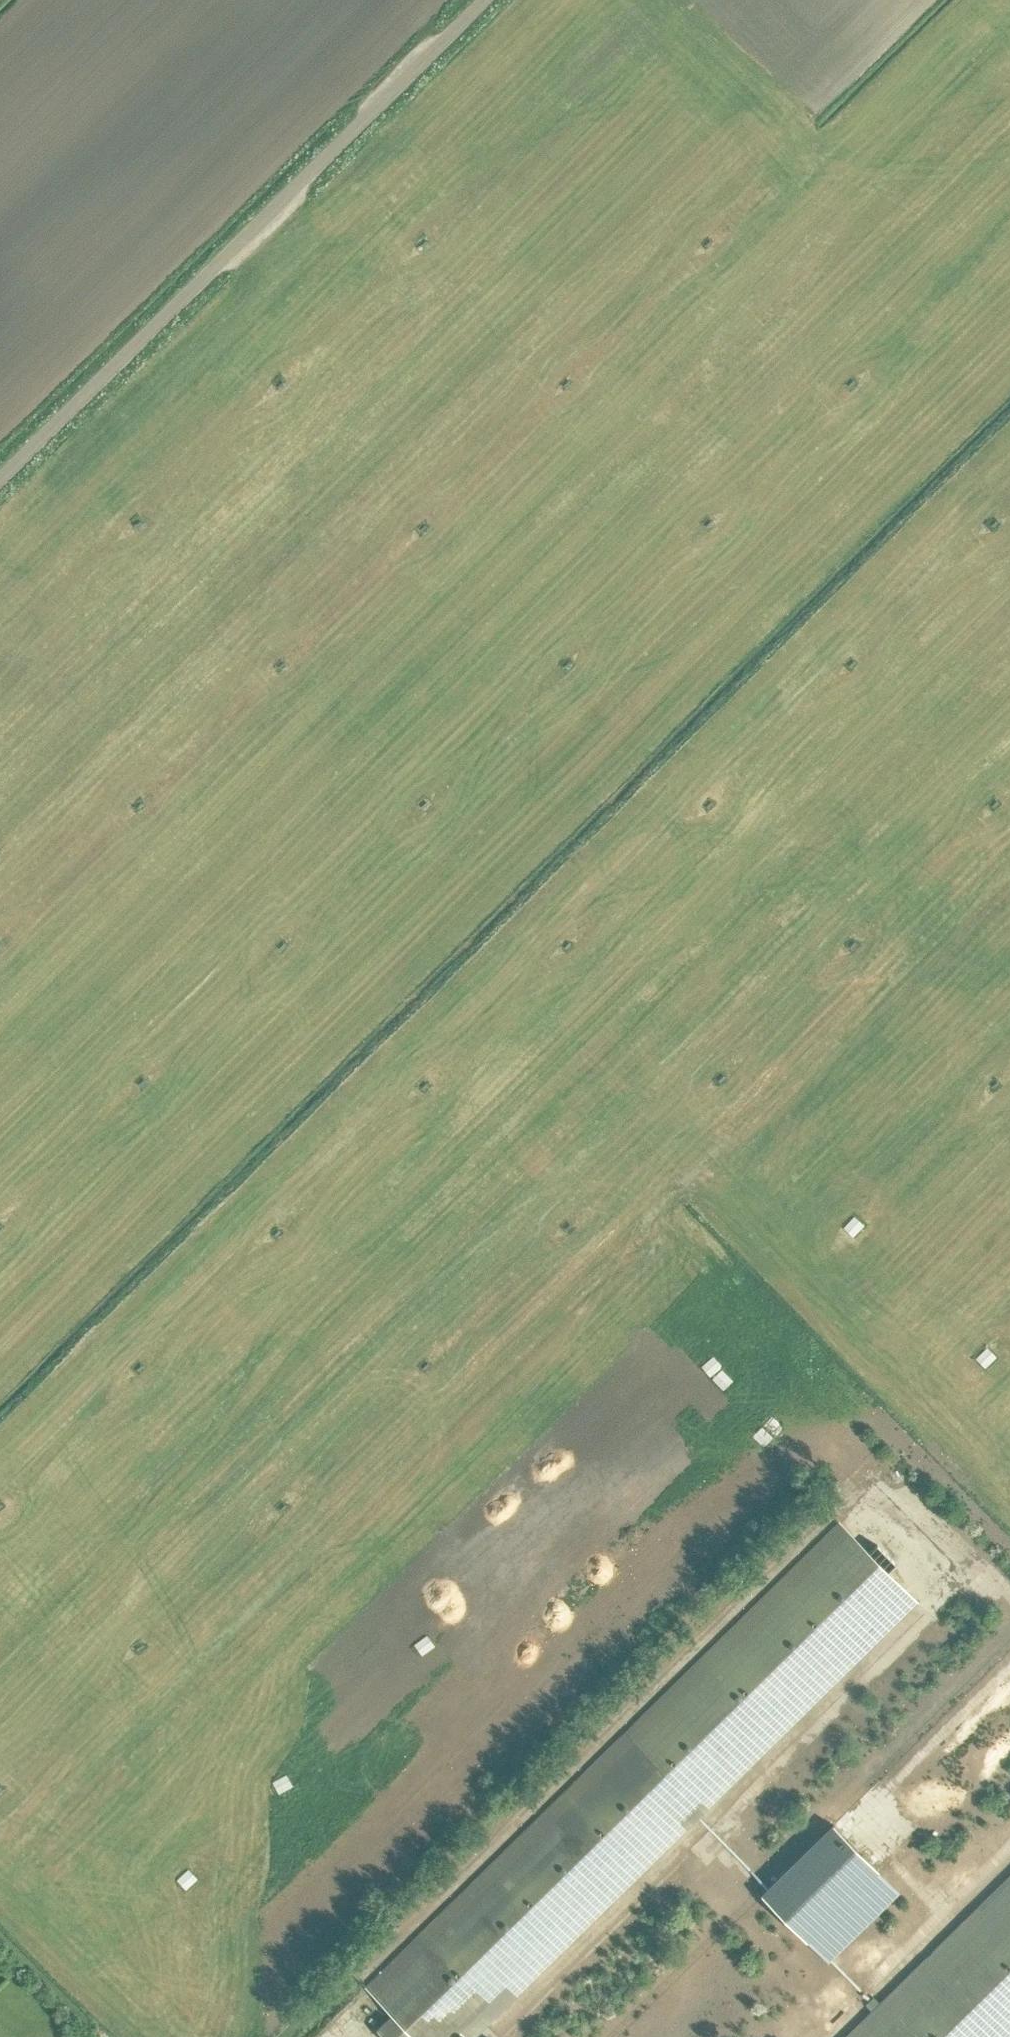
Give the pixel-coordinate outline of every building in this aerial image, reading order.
[(703,1812),(918,1602),(839,1522),(366,1987),(393,2014),(378,2029),(385,2036),(454,2036),(460,2031),(465,2036),(474,2036),(703,1812)] [(873,1874),(829,1829),(762,1895),(806,1940),(873,1874)] [(851,2036),(1009,2036),(1009,1881),(851,2036)]
